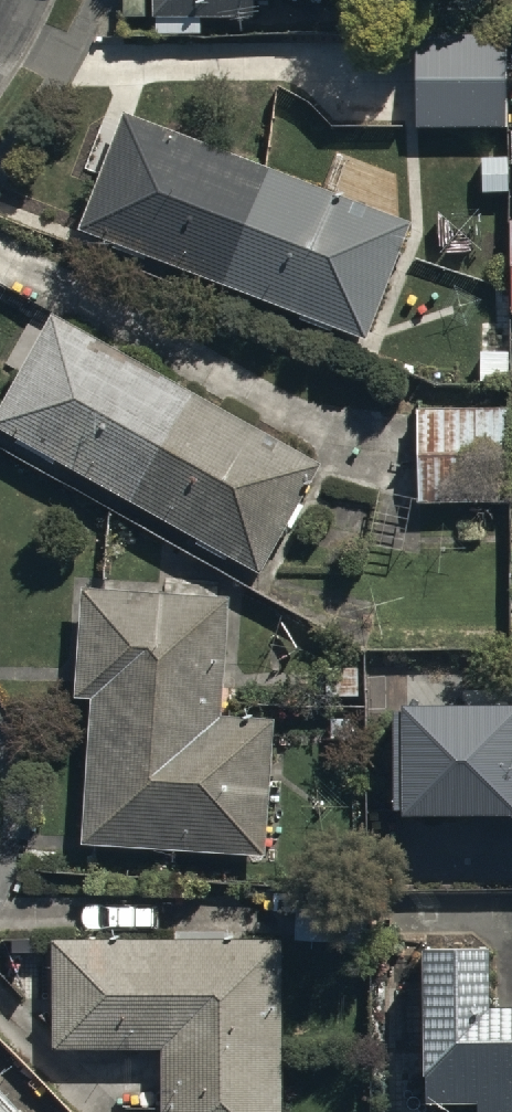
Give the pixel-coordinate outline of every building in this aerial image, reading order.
[(154,15),(255,13),(255,0),(154,0),(154,15)] [(416,30),(419,129),(511,126),(511,73),(511,28),(416,30)] [(410,216),(126,111),(82,229),(367,334),(410,216)] [(56,311),(0,410),(0,422),(260,570),(321,462),(56,311)] [(485,398),(416,400),(419,503),(488,501),(485,398)] [(74,694),(91,695),(83,841),(265,850),(272,712),(225,710),(231,592),(79,584),(74,694)] [(401,708),(402,818),(511,817),(511,707),(401,708)] [(482,1111),(511,1111),(511,997),(494,996),(495,938),(423,937),(422,982),(407,982),(406,1043),(424,1043),(423,1102),(482,1102),(482,1111)] [(50,939),(50,1046),(163,1046),(163,1111),(280,1111),(280,939),(50,939)]
